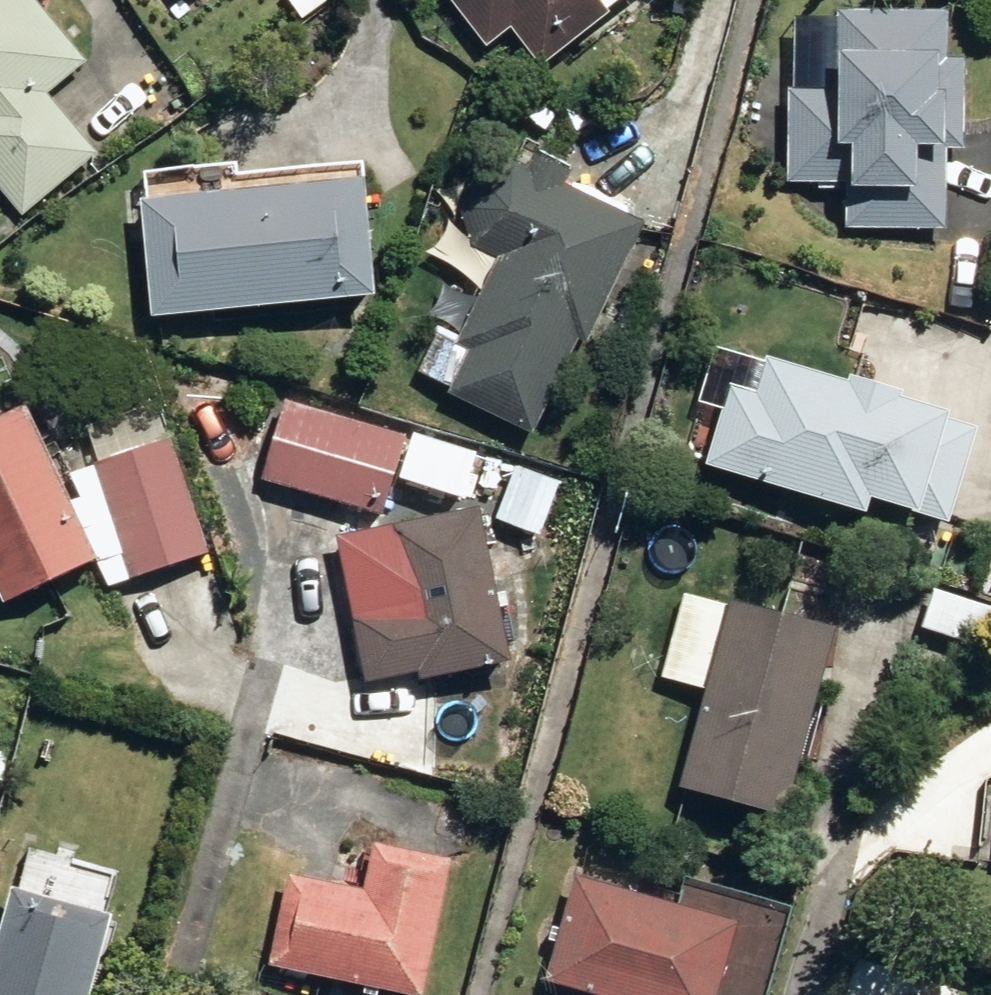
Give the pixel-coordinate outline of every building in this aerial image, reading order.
[(13,214),(84,153),(34,93),(72,61),(20,0),(0,0),(0,198),(13,214)] [(473,46),(496,28),(525,66),(590,15),(588,12),(603,0),(438,0),(473,46)] [(835,228),(934,228),(934,150),(947,150),(947,58),(928,58),(928,12),(822,12),(823,55),(815,55),(815,90),(779,89),(779,183),(830,182),(830,188),(836,188),(835,228)] [(438,396),(520,433),(561,340),(572,345),(622,229),(542,193),(551,171),(516,156),(509,169),(499,165),(459,180),(444,212),(458,245),(483,256),(446,340),(425,330),(406,373),(441,388),(438,396)] [(126,203),(137,317),(354,297),(343,181),(126,203)] [(899,510),(935,523),(965,427),(880,400),(882,393),(831,377),(830,382),(751,358),(741,394),(718,387),(693,465),(847,514),(851,501),(897,516),(899,510)] [(250,478),(370,515),(395,435),(275,397),(250,478)] [(82,558),(10,408),(0,412),(0,598),(82,558)] [(403,475),(461,494),(464,488),(468,490),(482,450),(418,430),(403,475)] [(83,461),(122,580),(196,556),(158,437),(83,461)] [(338,616),(353,684),(402,672),(404,684),(495,663),(483,610),(492,607),(489,592),(480,595),(460,507),(373,526),(392,611),(370,617),(368,609),(338,616)] [(976,652),(990,613),(990,612),(923,588),(909,627),(976,652)] [(668,786),(768,813),(818,627),(717,600),(668,786)] [(378,994),(404,994),(433,862),(358,846),(349,890),(274,872),(253,967),(378,994)] [(578,994),(696,994),(719,927),(566,879),(534,980),(578,994)] [(96,917),(0,890),(0,994),(74,994),(96,917)]
